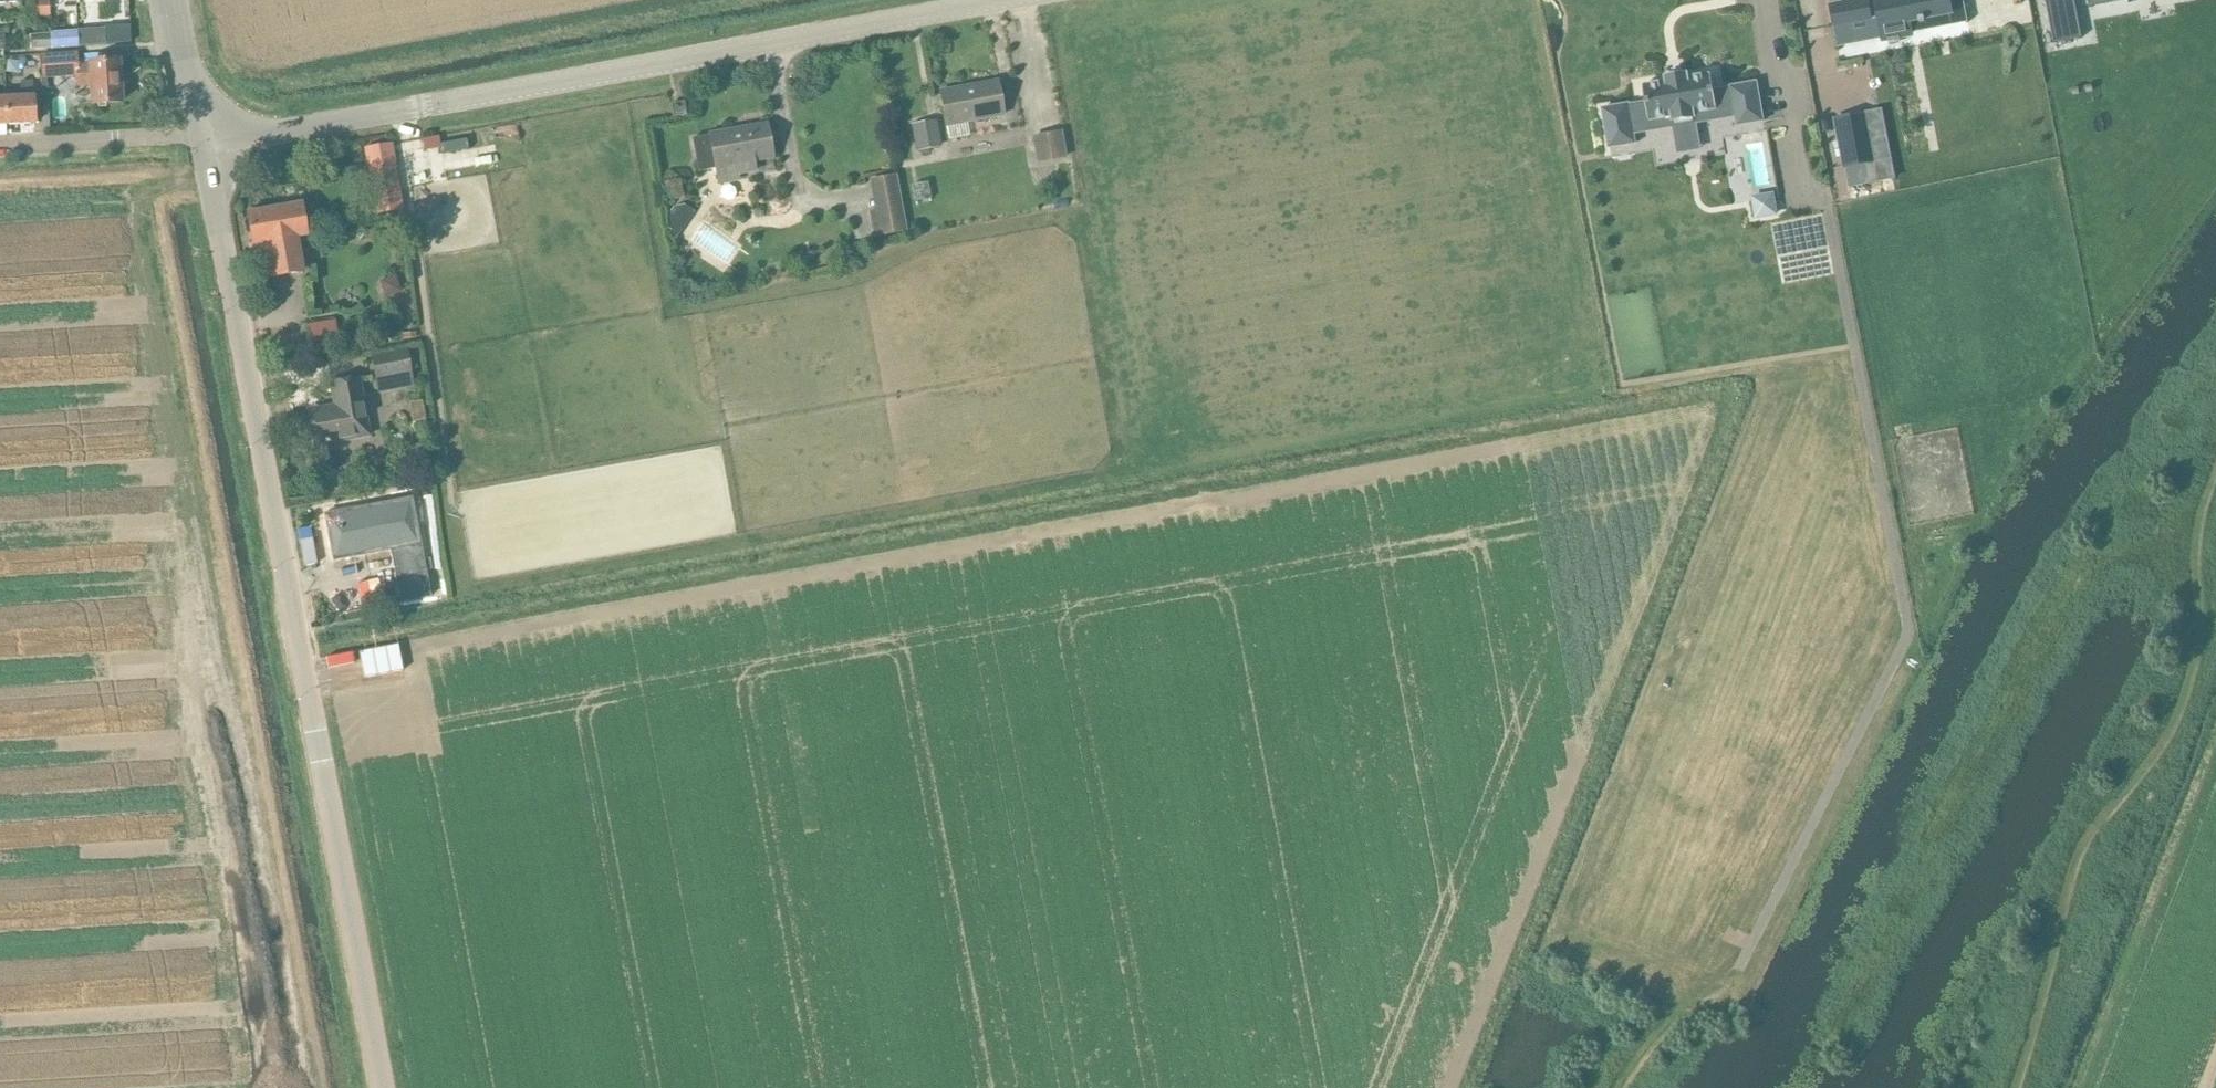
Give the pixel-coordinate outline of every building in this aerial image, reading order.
[(49,17),(48,0),(37,0),(38,17),(49,17)] [(49,17),(61,16),(60,0),(48,0),(49,17)] [(1912,36),(1911,31),(1966,21),(1962,0),(1841,0),(1827,3),(1832,29),(1876,21),(1880,42),(1912,36)] [(2056,42),(2080,37),(2073,0),(2048,0),(2056,42)] [(116,25),(104,26),(104,28),(105,44),(117,43),(130,43),(130,25),(116,25)] [(105,44),(104,28),(77,30),(78,46),(105,44)] [(77,30),(51,31),(52,47),(78,46),(77,30)] [(30,48),(52,47),(51,31),(29,32),(30,48)] [(80,64),(79,55),(44,56),(44,78),(79,77),(79,87),(94,86),(94,106),(121,105),(119,63),(80,64)] [(1647,102),(1602,109),(1607,140),(1608,147),(1634,143),(1631,124),(1672,117),(1673,123),(1693,119),(1692,113),(1732,106),(1733,106),(1734,106),(1737,125),(1763,121),(1757,82),(1726,87),(1712,89),(1711,81),(1711,78),(1710,76),(1687,79),(1687,77),(1687,76),(1664,79),(1665,80),(1665,84),(1645,86),(1647,102)] [(998,82),(939,93),(945,126),(947,125),(949,140),(969,136),(966,122),(1004,115),(998,82)] [(21,98),(6,99),(7,125),(35,124),(34,97),(33,97),(32,83),(20,83),(21,98)] [(673,118),(687,116),(685,102),(671,104),(673,118)] [(1864,113),(1832,119),(1842,170),(1846,169),(1874,164),(1874,163),(1864,113)] [(915,151),(937,147),(932,121),(910,125),(915,151)] [(756,171),(754,161),(773,157),(767,125),(692,139),(698,171),(716,167),(716,169),(718,168),(721,185),(738,181),(737,175),(756,171)] [(1066,158),(1061,131),(1031,137),(1036,164),(1066,158)] [(466,139),(440,144),(442,154),(468,150),(466,139)] [(392,145),(364,149),(374,213),(402,209),(403,209),(396,167),(392,148),(392,145)] [(1774,193),(1751,196),(1755,220),(1778,216),(1774,193)] [(255,280),(305,272),(299,238),(308,236),(303,206),(248,215),(253,243),(249,244),(255,280)] [(875,212),(868,213),(872,239),(906,232),(901,207),(875,212)] [(396,276),(379,281),(384,298),(402,293),(396,276)] [(309,350),(337,345),(333,321),(305,325),(309,350)] [(376,380),(412,372),(407,351),(372,359),(376,380)] [(315,444),(367,434),(357,380),(331,385),(335,406),(309,411),(315,444)] [(326,480),(329,493),(343,489),(341,477),(326,480)] [(415,510),(413,497),(324,513),(333,561),(391,551),(401,603),(431,597),(419,527),(415,510)] [(428,508),(415,510),(419,527),(431,525),(428,508)]
